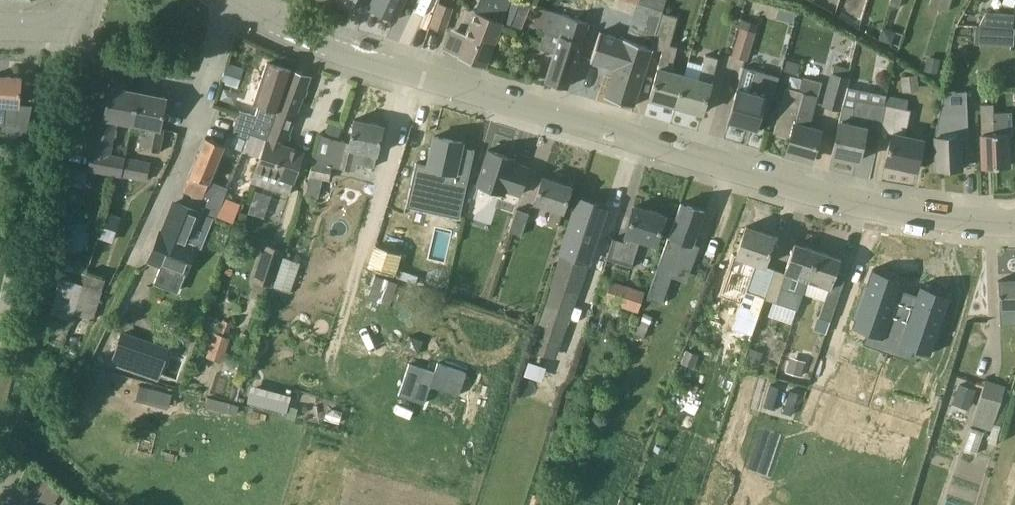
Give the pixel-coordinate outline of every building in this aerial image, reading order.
[(369,8),(396,20),(406,0),(372,0),(369,8)] [(503,21),(511,0),(481,0),(468,34),(459,30),(452,34),(445,50),(460,55),(459,56),(485,67),(503,21)] [(942,0),(932,0),(930,5),(940,8),(942,0)] [(940,8),(949,11),(953,0),(942,0),(940,8)] [(454,8),(438,2),(430,26),(446,32),(454,8)] [(655,39),(663,12),(664,9),(639,2),(639,3),(630,32),(655,39)] [(589,23),(567,16),(551,10),(544,31),(561,37),(547,79),(550,81),(549,83),(558,86),(559,83),(569,87),(589,23)] [(655,39),(654,41),(666,44),(651,97),(677,105),(686,76),(672,71),(679,47),(671,45),(679,17),(663,12),(655,39)] [(1014,14),(987,12),(979,26),(1013,27),(1014,14)] [(743,19),(740,28),(754,32),(757,22),(752,21),(743,19)] [(1013,27),(979,26),(979,42),(1012,43),(1013,27)] [(883,27),(879,39),(892,44),(896,32),(883,27)] [(747,59),(754,32),(740,28),(733,55),(747,59)] [(634,104),(652,48),(624,39),(623,40),(600,32),(591,59),(615,68),(606,96),(634,104)] [(686,76),(677,105),(704,112),(719,58),(707,55),(700,79),(686,76)] [(938,73),(941,59),(928,56),(924,70),(938,73)] [(800,63),(788,59),(785,68),(797,72),(800,63)] [(268,139),(293,71),(293,70),(268,62),(254,103),(260,105),(257,115),(240,111),(234,134),(248,138),(249,133),(268,139)] [(836,63),(834,73),(848,77),(851,67),(836,63)] [(745,67),(743,73),(739,88),(730,120),(757,127),(766,96),(775,99),(781,77),(745,67)] [(303,152),(286,146),(312,77),(293,71),(268,139),(253,182),(290,194),(303,152)] [(848,77),(834,73),(825,105),(841,109),(850,78),(848,77)] [(904,92),(920,90),(918,74),(901,77),(904,92)] [(36,102),(20,101),(22,78),(0,76),(0,124),(7,124),(6,136),(28,138),(36,102)] [(116,119),(132,122),(138,91),(111,85),(103,123),(99,122),(90,169),(121,175),(124,157),(109,154),(116,119)] [(787,87),(774,132),(791,137),(787,152),(812,159),(821,129),(810,126),(817,95),(804,91),(787,87)] [(138,91),(132,122),(150,126),(148,135),(143,134),(140,148),(160,152),(165,129),(161,128),(168,96),(138,91)] [(869,122),(882,125),(886,104),(857,98),(854,110),(843,108),(833,155),(860,160),(867,127),(868,128),(869,122)] [(886,104),(882,125),(882,126),(894,128),(893,133),(886,162),(918,169),(924,140),(905,136),(911,110),(886,104)] [(994,104),(981,105),(983,167),(1010,166),(1009,132),(996,132),(994,104)] [(966,108),(941,108),(935,136),(936,168),(963,167),(961,142),(968,142),(966,108)] [(329,181),(333,166),(352,170),(353,162),(375,167),(384,125),(356,119),(350,142),(346,141),(346,142),(322,134),(314,159),(309,176),(329,181)] [(235,135),(231,146),(242,150),(246,139),(235,135)] [(193,195),(203,199),(225,144),(207,137),(186,188),(194,192),(193,195)] [(435,137),(428,166),(416,163),(406,207),(460,219),(476,150),(462,147),(463,143),(435,137)] [(530,167),(515,162),(517,159),(489,150),(478,184),(505,193),(506,190),(521,195),(530,167)] [(149,162),(124,157),(121,175),(146,180),(149,162)] [(543,177),(535,202),(553,207),(548,224),(559,228),(572,186),(543,177)] [(204,213),(214,217),(216,218),(223,203),(210,198),(205,211),(204,213)] [(241,204),(226,198),(218,218),(233,224),(241,204)] [(580,199),(559,265),(553,285),(536,335),(531,350),(559,359),(564,344),(607,208),(580,199)] [(162,232),(150,261),(162,265),(156,281),(180,291),(197,246),(202,248),(214,217),(204,213),(205,211),(201,210),(200,212),(176,202),(164,233),(162,232)] [(663,254),(693,264),(700,244),(695,243),(706,212),(681,203),(663,254)] [(607,259),(618,262),(632,267),(640,238),(656,243),(665,214),(635,206),(625,242),(613,238),(607,259)] [(522,235),(529,213),(517,209),(510,231),(522,235)] [(732,268),(752,275),(746,291),(766,298),(775,273),(764,269),(775,236),(747,226),(732,268)] [(253,279),(271,285),(281,257),(284,249),(265,243),(253,279)] [(775,273),(766,298),(766,299),(798,310),(804,293),(818,251),(795,243),(786,272),(798,276),(795,287),(789,290),(781,288),(785,276),(775,273)] [(393,277),(393,276),(401,253),(377,245),(369,269),(393,277)] [(818,251),(804,293),(826,300),(816,329),(828,333),(841,294),(831,290),(841,259),(818,251)] [(301,263),(281,257),(271,285),(291,292),(301,263)] [(672,275),(657,270),(647,298),(662,303),(672,275)] [(83,284),(75,313),(93,319),(106,276),(90,271),(86,285),(83,284)] [(888,325),(900,288),(903,281),(901,280),(874,271),(872,271),(868,284),(865,291),(865,293),(856,319),(854,324),(856,324),(885,334),(888,325)] [(399,283),(376,275),(368,298),(390,305),(399,283)] [(75,313),(83,284),(63,278),(52,314),(72,320),(75,313)] [(999,280),(1000,323),(1014,322),(1014,279),(999,280)] [(611,280),(604,301),(638,312),(645,291),(611,280)] [(917,294),(904,331),(901,340),(930,350),(932,350),(934,346),(941,325),(941,323),(944,315),(950,297),(949,297),(921,287),(920,287),(917,294)] [(897,328),(904,331),(917,294),(909,291),(900,288),(888,325),(896,328),(897,328)] [(653,316),(644,312),(636,333),(644,336),(653,316)] [(223,319),(218,333),(228,337),(233,323),(223,319)] [(115,355),(113,362),(158,377),(168,347),(123,332),(122,334),(111,330),(104,351),(115,355)] [(764,352),(751,348),(746,362),(759,366),(764,352)] [(694,367),(699,355),(686,349),(681,362),(694,367)] [(806,361),(791,356),(786,371),(802,376),(806,361)] [(529,361),(526,374),(545,379),(548,366),(529,361)] [(435,372),(409,363),(399,395),(425,403),(431,385),(459,395),(467,373),(438,363),(435,372)] [(841,366),(821,422),(844,430),(864,374),(841,366)] [(1006,386),(986,380),(972,424),(992,430),(1006,386)] [(976,389),(959,383),(952,404),(969,409),(976,389)] [(136,401),(145,403),(149,388),(140,386),(136,401)] [(290,402),(250,392),(247,403),(287,414),(290,402)] [(328,407),(325,419),(340,423),(343,411),(328,407)] [(966,448),(977,452),(984,431),(973,428),(966,448)] [(61,495),(38,478),(20,502),(24,504),(54,504),(61,495)] [(534,495),(531,504),(539,504),(542,497),(534,495)]
